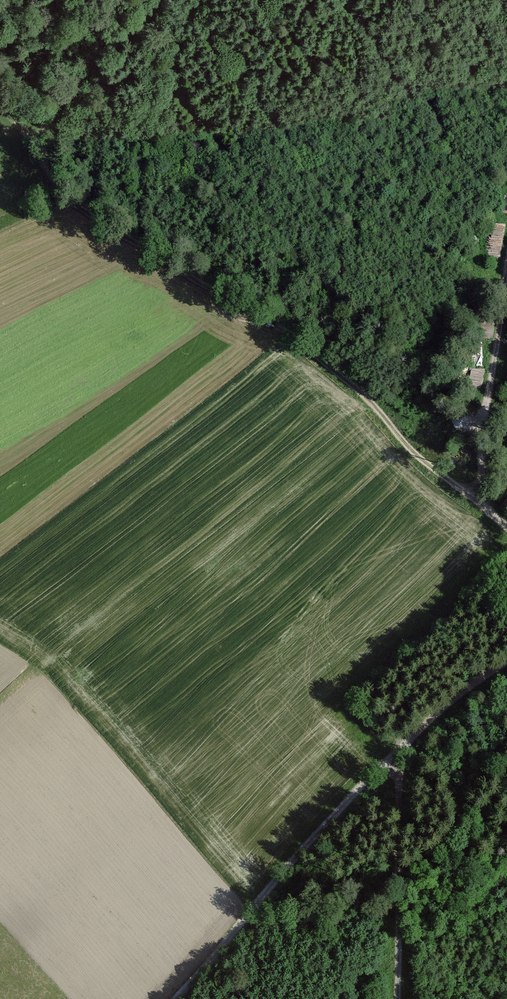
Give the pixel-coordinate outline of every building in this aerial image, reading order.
[(488,253),(501,254),(502,237),(490,236),(488,253)] [(445,433),(447,442),(459,438),(456,430),(445,433)]
